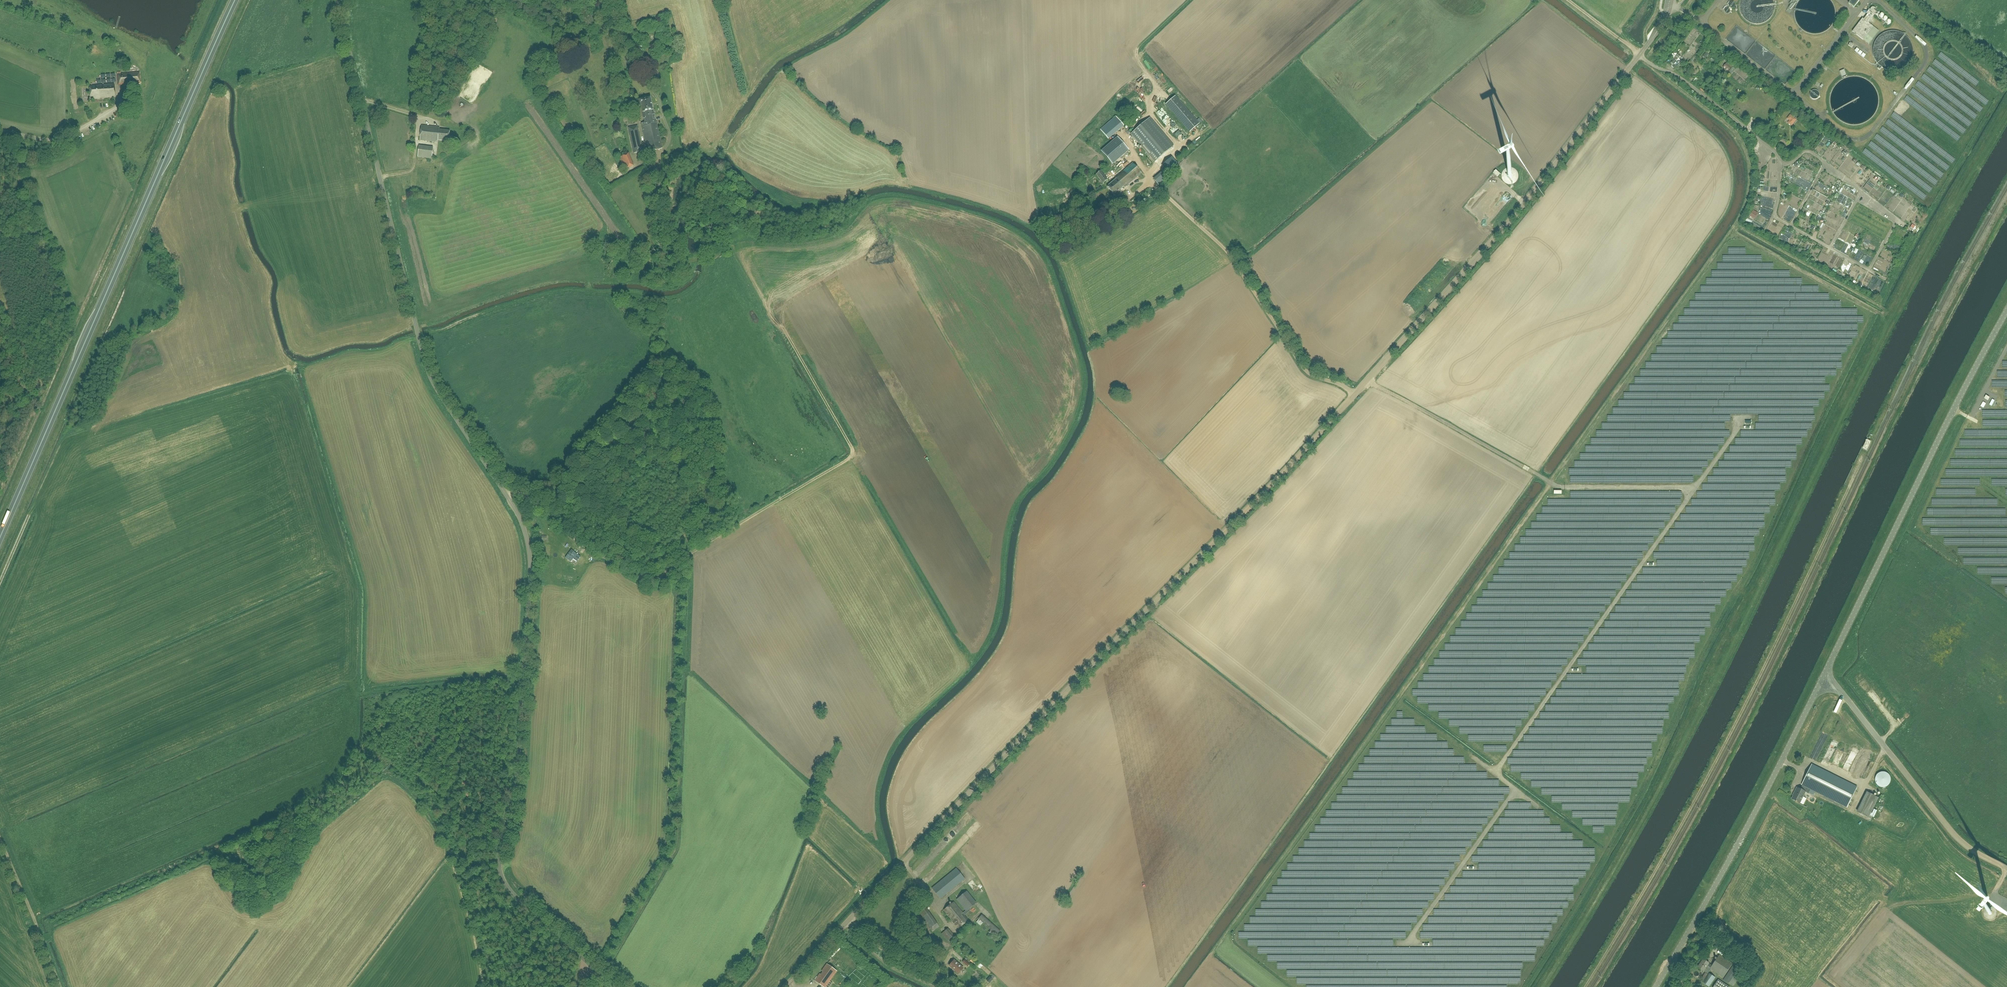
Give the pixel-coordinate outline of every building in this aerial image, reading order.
[(1851,0),(1848,4),(1853,8),(1859,1),(1857,0),(1851,0)] [(1874,15),(1870,11),(1863,20),(1862,19),(1852,32),(1868,44),(1872,39),(1866,35),(1872,27),(1867,22),(1870,18),(1872,18),(1874,15)] [(1893,23),(1889,19),(1886,16),(1883,13),(1880,16),(1890,25),(1893,23)] [(1849,50),(1843,58),(1846,60),(1849,56),(1852,53),(1849,50)] [(1724,68),(1729,72),(1732,69),(1728,64),(1724,68)] [(118,86),(122,85),(122,86),(128,85),(128,83),(131,83),(131,85),(140,84),(140,73),(121,74),(117,75),(118,86)] [(98,98),(114,97),(114,84),(112,84),(89,86),(90,99),(98,99),(98,98)] [(1175,96),(1165,105),(1189,133),(1199,124),(1175,96)] [(648,152),(662,149),(651,98),(640,101),(636,102),(637,107),(641,106),(645,123),(641,124),(643,130),(648,152)] [(1788,123),(1792,127),(1798,121),(1792,115),(1788,119),(1790,121),(1788,123)] [(1124,127),(1116,117),(1100,130),(1108,140),(1124,127)] [(1174,146),(1150,118),(1130,135),(1154,163),(1174,146)] [(449,141),(450,131),(440,130),(440,128),(422,126),(420,141),(438,143),(438,140),(449,141)] [(643,152),(637,126),(628,128),(633,154),(643,152)] [(1119,138),(1103,152),(1113,164),(1129,150),(1119,138)] [(432,159),(433,148),(419,146),(418,157),(432,159)] [(631,155),(623,157),(627,169),(635,167),(631,155)] [(1141,174),(1132,164),(1116,178),(1116,179),(1107,187),(1114,195),(1116,198),(1121,193),(1119,190),(1123,187),(1124,188),(1141,174)] [(1107,180),(1101,171),(1096,175),(1103,184),(1107,180)] [(1749,217),(1755,220),(1758,214),(1753,211),(1749,217)] [(1202,280),(1208,276),(1205,271),(1198,275),(1202,280)] [(1866,440),(1862,448),(1866,450),(1870,442),(1866,440)] [(553,576),(565,572),(570,570),(568,567),(566,562),(553,566),(550,568),(550,569),(553,576)] [(1842,710),(1845,705),(1838,702),(1835,707),(1842,710)] [(1863,757),(1860,763),(1866,765),(1868,759),(1863,757)] [(1857,787),(1812,765),(1802,785),(1802,786),(1800,790),(1797,788),(1794,794),(1791,799),(1795,801),(1795,802),(1799,804),(1804,794),(1805,792),(1808,794),(1808,793),(1810,790),(1815,792),(1847,808),(1857,787)] [(1878,786),(1881,788),(1884,788),(1887,786),(1889,784),(1890,781),(1890,778),(1888,775),(1885,773),(1882,772),(1879,773),(1877,775),(1875,778),(1875,781),(1876,784),(1878,786)] [(1878,798),(1867,793),(1857,812),(1868,818),(1878,798)] [(967,824),(971,820),(967,816),(963,820),(967,824)] [(965,879),(956,869),(932,888),(940,899),(965,879)] [(976,891),(979,888),(974,881),(970,884),(976,891)] [(976,903),(967,891),(957,900),(965,910),(962,913),(954,902),(944,910),(953,922),(959,929),(969,921),(964,915),(970,911),(969,909),(976,903)] [(939,927),(923,903),(916,908),(932,932),(939,927)] [(954,936),(948,928),(941,934),(947,941),(954,936)] [(1732,964),(1719,955),(1712,967),(1708,964),(1709,964),(1703,960),(1698,968),(1704,972),(1704,971),(1708,974),(1711,969),(1723,978),(1732,964)] [(963,968),(954,960),(949,966),(958,974),(963,968)] [(815,981),(823,986),(825,986),(837,971),(827,964),(822,971),(823,972),(821,975),(820,974),(815,981)] [(1742,973),(1732,966),(1723,980),(1733,986),(1742,973)] [(1708,973),(1702,983),(1708,986),(1709,986),(1715,978),(1708,973)]
